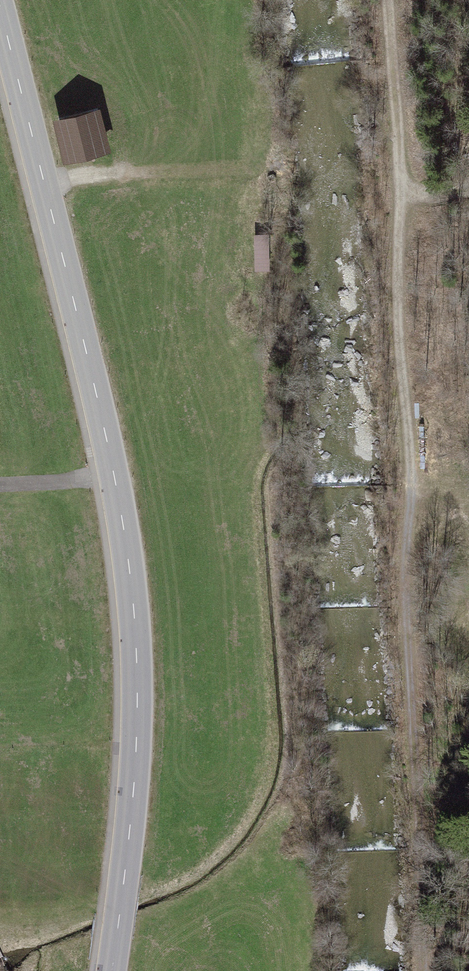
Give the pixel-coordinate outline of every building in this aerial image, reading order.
[(100,117),(52,127),(62,173),(110,162),(100,117)] [(255,229),(254,265),(270,266),(270,229),(255,229)]
